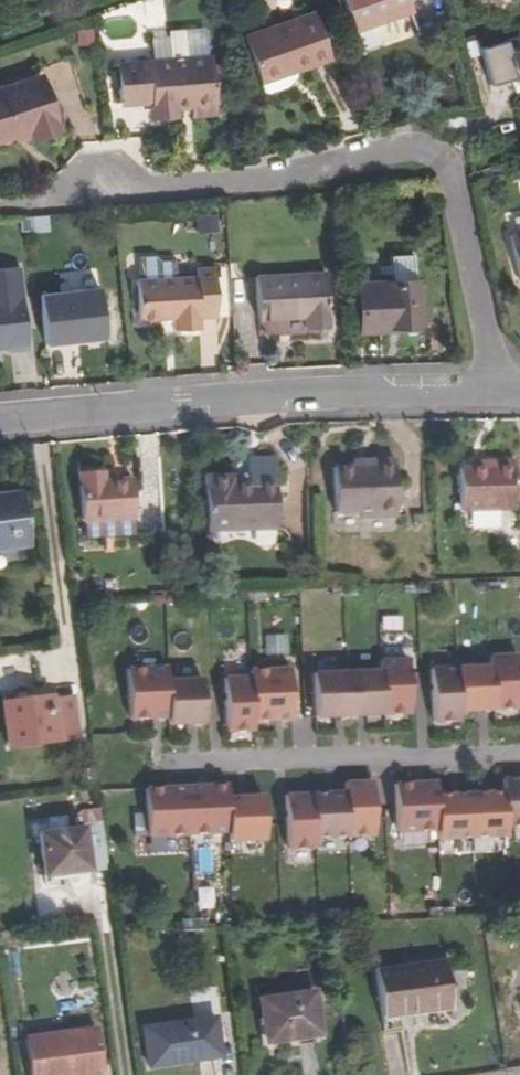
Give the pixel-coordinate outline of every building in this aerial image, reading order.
[(413,9),(410,0),(346,0),(356,30),(413,9)] [(293,64),(295,71),(332,58),(314,10),(246,34),(259,74),(293,64)] [(169,36),(152,37),(152,59),(170,58),(169,36)] [(516,52),(512,40),(486,49),(496,86),(509,82),(519,78),(519,51),(516,52)] [(212,61),(120,87),(129,124),(160,116),(164,128),(185,124),(184,118),(201,114),(204,123),(228,117),(212,61)] [(262,82),(295,71),(293,64),(259,74),(262,82)] [(43,76),(0,91),(0,142),(32,133),(34,136),(62,128),(43,76)] [(519,88),(519,78),(509,82),(512,90),(519,88)] [(511,233),(519,275),(519,231),(511,233)] [(10,347),(10,350),(32,348),(24,266),(0,268),(0,348),(10,347)] [(200,269),(200,277),(141,280),(143,323),(176,321),(176,331),(204,329),(204,320),(220,318),(218,268),(200,269)] [(420,280),(361,276),(358,325),(379,327),(380,321),(417,325),(420,280)] [(328,287),(258,280),(254,322),(300,327),(298,341),(323,344),(328,287)] [(44,294),(48,344),(109,339),(105,289),(44,294)] [(485,472),(472,473),(458,473),(459,513),(515,512),(513,456),(485,457),(485,472)] [(485,472),(485,457),(472,457),(472,473),(485,472)] [(226,480),(197,481),(199,534),(272,532),(268,461),(241,463),(242,485),(227,485),(226,480)] [(363,470),(349,471),(331,471),(332,516),(355,516),(355,521),(393,519),(392,464),(363,465),(363,470)] [(99,477),(74,477),(78,526),(80,525),(81,542),(129,539),(129,522),(130,522),(128,485),(99,485),(99,477)] [(21,492),(0,494),(0,548),(29,544),(21,492)] [(487,666),(427,668),(429,721),(456,720),(456,710),(516,708),(514,655),(487,656),(487,666)] [(309,675),(312,720),(408,714),(404,661),(377,662),(378,671),(309,675)] [(124,673),(127,721),(167,719),(167,726),(201,725),(199,681),(164,683),(164,671),(124,673)] [(251,724),(289,722),(286,672),(247,674),(248,681),(221,682),(224,736),(251,734),(251,724)] [(49,699),(2,705),(8,748),(55,743),(55,739),(75,737),(70,702),(50,704),(49,699)] [(396,832),(438,830),(438,838),(503,835),(503,827),(519,826),(519,778),(501,779),(501,792),(434,796),(433,783),(394,785),(396,832)] [(344,795),(284,798),(287,851),(314,850),(314,839),(374,836),(371,783),(344,785),(344,795)] [(145,789),(146,836),(227,834),(227,843),(263,842),(262,799),(226,800),(226,787),(145,789)] [(43,876),(88,870),(106,868),(98,810),(81,812),(83,827),(38,834),(43,876)] [(90,877),(88,870),(43,876),(44,883),(90,877)] [(443,968),(371,978),(383,1046),(399,1043),(396,1026),(451,1018),(443,968)] [(268,1051),(321,1044),(314,1002),(262,1010),(265,1029),(268,1051)] [(222,1057),(217,1020),(148,1030),(153,1067),(222,1057)] [(23,1037),(29,1074),(104,1074),(97,1027),(23,1037)] [(268,1051),(265,1029),(257,1030),(262,1060),(323,1052),(321,1044),(268,1051)]
